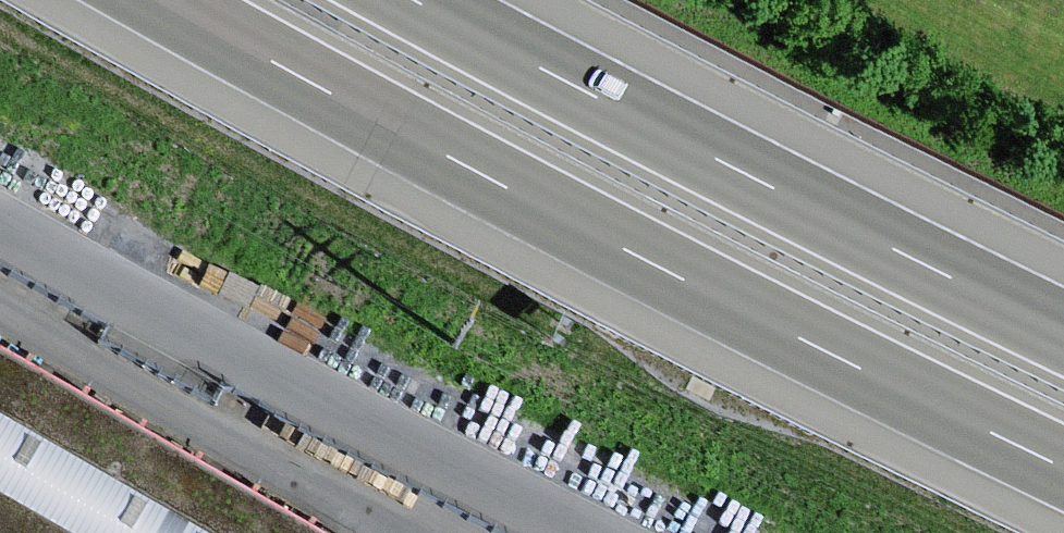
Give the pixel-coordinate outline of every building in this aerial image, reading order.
[(0,365),(0,532),(293,532),(0,365)]
